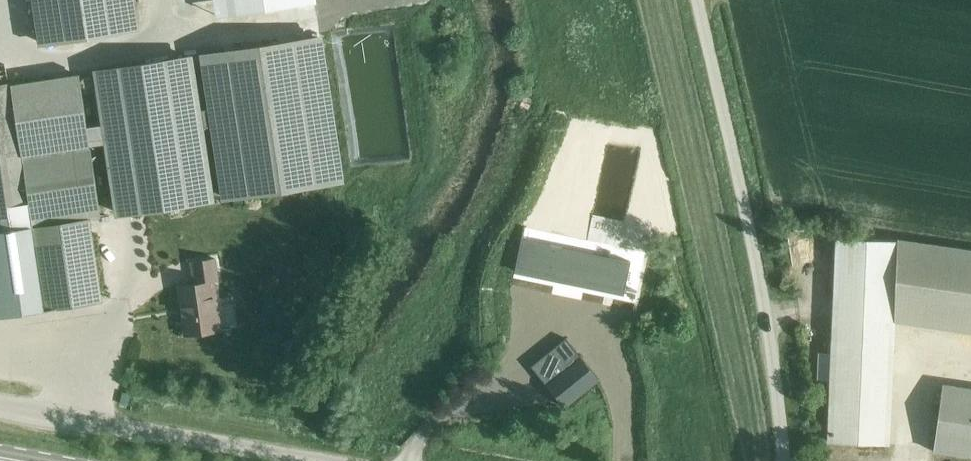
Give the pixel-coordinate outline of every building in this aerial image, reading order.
[(135,28),(131,0),(33,0),(40,43),(135,28)] [(210,109),(199,110),(202,129),(204,128),(213,126),(224,197),(340,179),(319,38),(202,56),(210,109)] [(191,58),(96,72),(103,124),(106,141),(116,213),(212,198),(202,129),(199,110),(191,58)] [(78,75),(10,85),(21,154),(88,144),(106,141),(103,124),(85,127),(78,75)] [(0,86),(0,158),(21,154),(10,85),(0,86)] [(88,144),(21,154),(32,227),(89,218),(99,217),(88,144)] [(0,158),(0,231),(32,227),(21,154),(0,158)] [(0,231),(0,312),(14,310),(100,297),(89,218),(32,227),(0,231)] [(825,443),(889,446),(895,318),(897,265),(898,240),(837,238),(825,443)] [(520,239),(515,266),(624,289),(625,287),(630,262),(522,239),(520,239)] [(970,332),(970,251),(898,240),(897,265),(895,318),(970,332)] [(185,335),(220,330),(213,281),(218,280),(215,258),(190,262),(193,284),(178,286),(185,335)] [(565,338),(531,366),(536,373),(546,385),(564,407),(598,379),(565,338)] [(942,385),(933,452),(970,457),(970,389),(942,385)] [(122,392),(119,404),(123,405),(126,405),(129,394),(122,392)]
